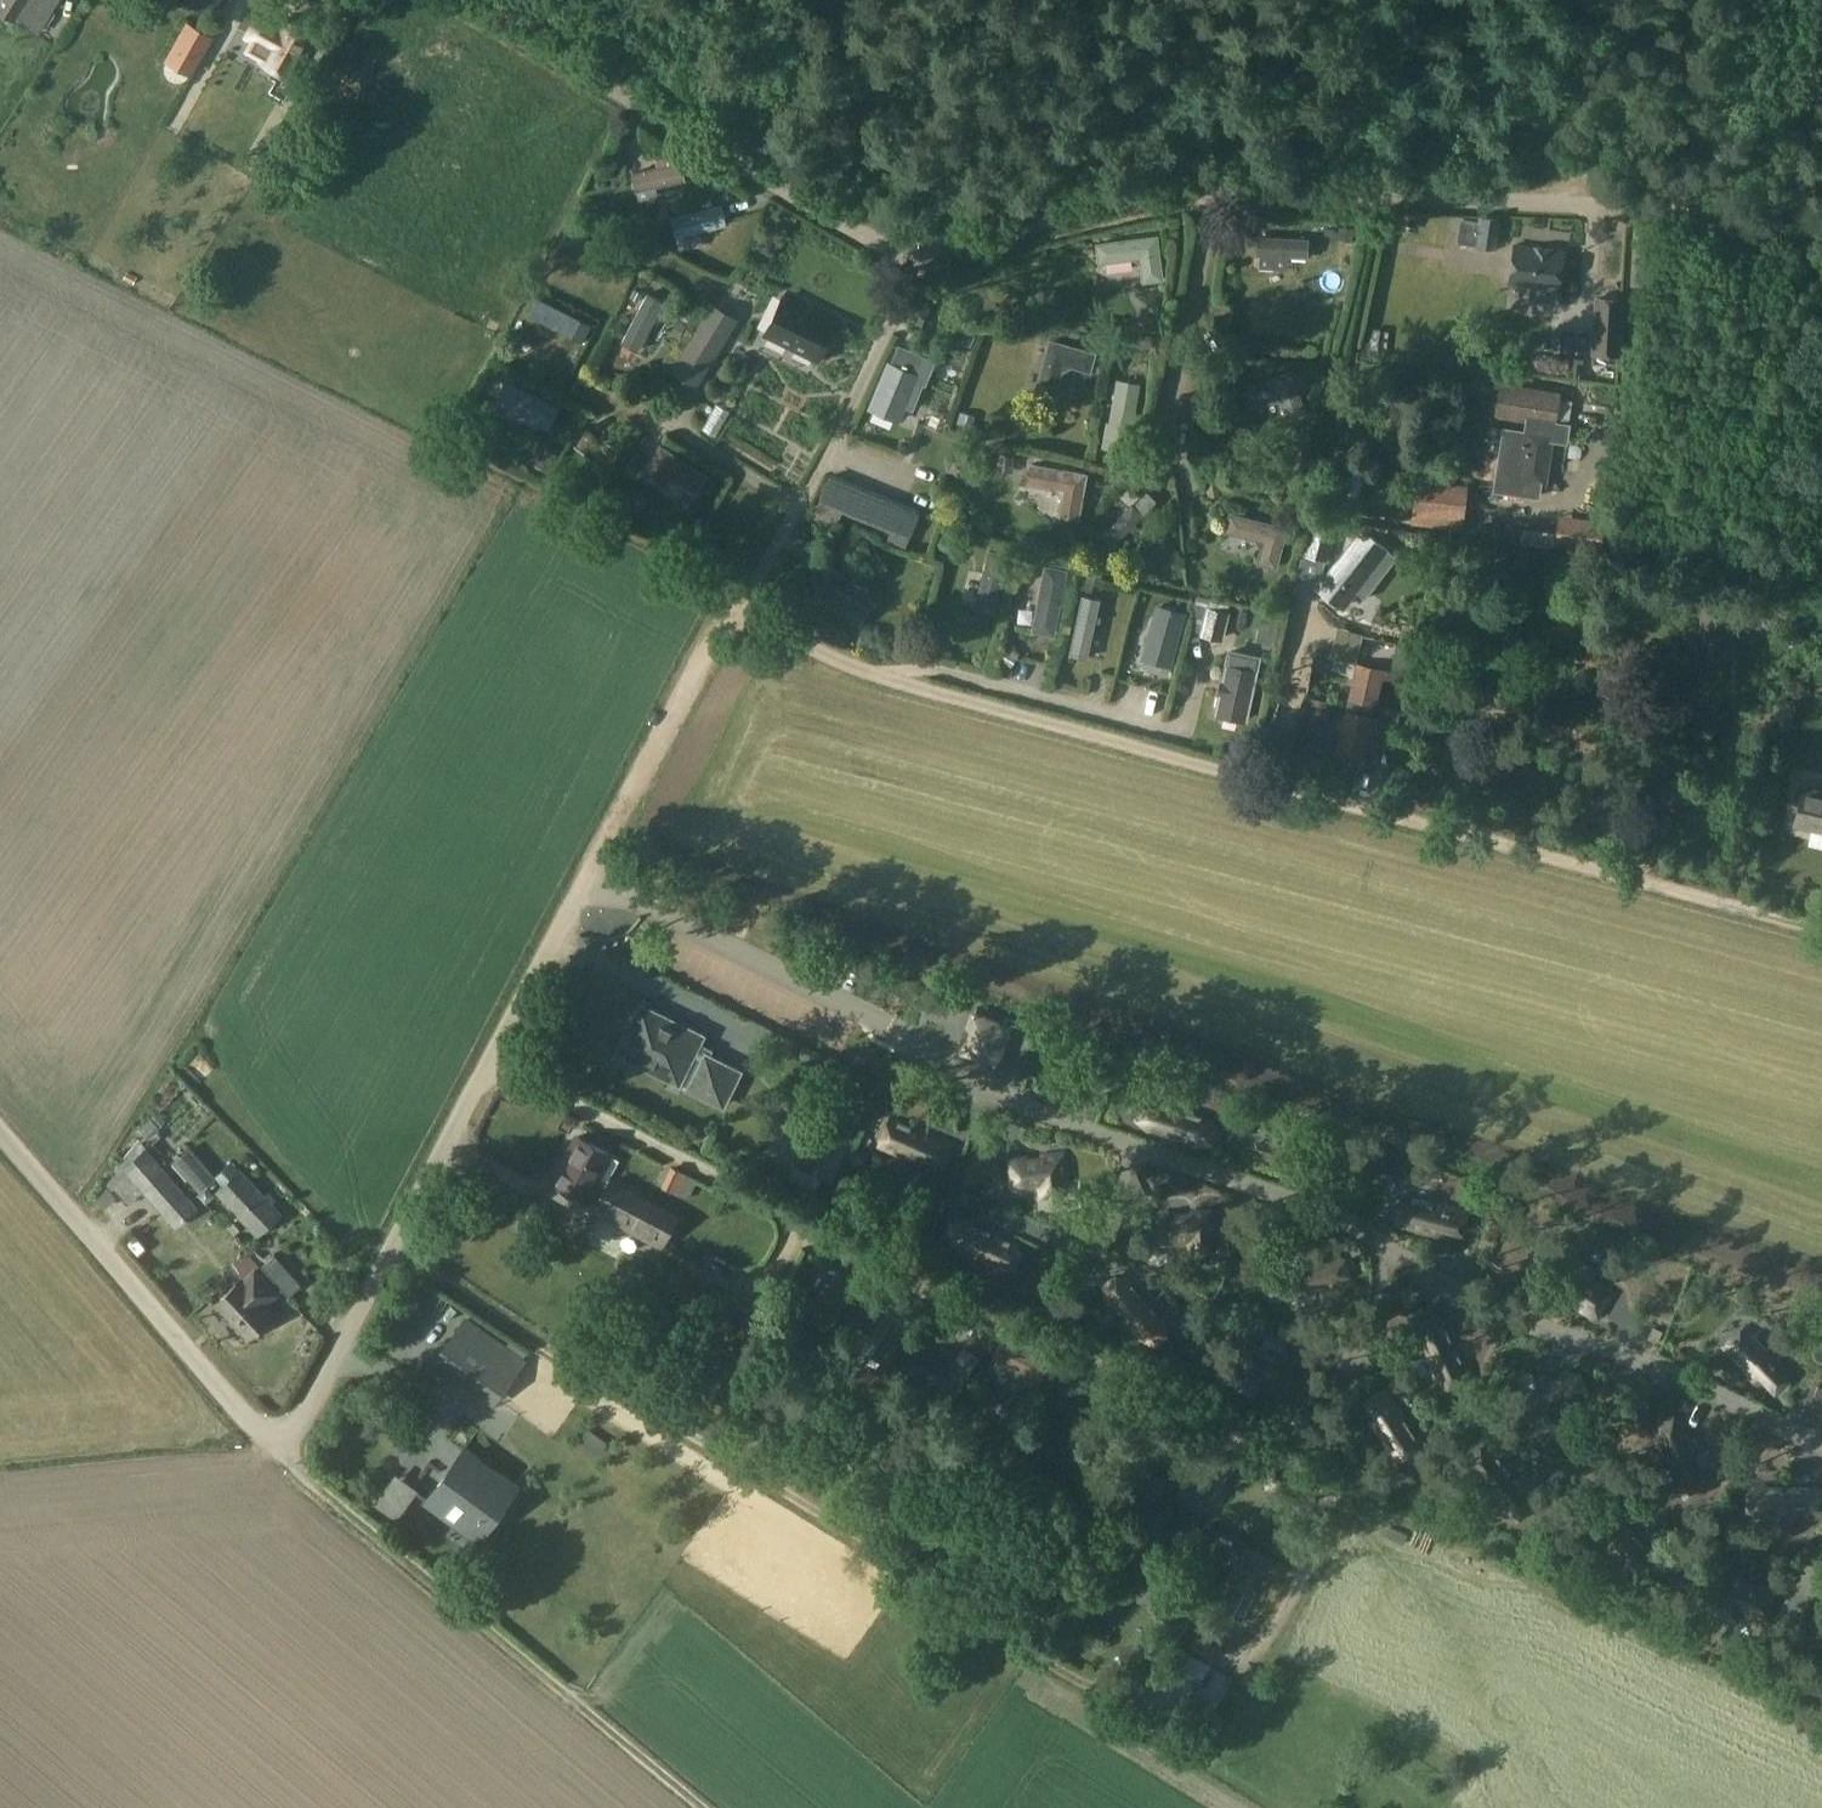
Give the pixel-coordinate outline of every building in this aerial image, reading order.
[(18,24),(20,22),(33,0),(0,0),(0,13),(18,24)] [(183,0),(211,17),(221,0),(184,0),(183,0)] [(268,50),(266,53),(261,62),(290,79),(314,38),(285,20),(280,29),(259,17),(247,38),(268,50)] [(165,66),(165,73),(168,78),(174,81),(181,81),(187,79),(190,75),(212,38),(189,25),(168,62),(165,66)] [(680,161),(631,171),(634,190),(684,180),(680,161)] [(720,203),(670,216),(675,236),(725,222),(720,203)] [(1480,218),(1475,246),(1495,249),(1499,221),(1480,218)] [(1354,225),(1337,224),(1336,241),(1353,242),(1354,225)] [(1307,236),(1258,234),(1258,255),(1307,256),(1307,236)] [(1158,236),(1096,244),(1098,263),(1140,258),(1144,283),(1163,281),(1158,236)] [(722,256),(724,242),(705,239),(703,253),(722,256)] [(1515,247),(1510,283),(1531,286),(1529,299),(1555,303),(1557,290),(1562,254),(1515,247)] [(532,288),(491,361),(561,393),(600,322),(532,288)] [(647,291),(619,340),(638,351),(666,302),(647,291)] [(1594,296),(1591,355),(1620,356),(1624,298),(1594,296)] [(767,335),(818,360),(837,322),(786,297),(767,335)] [(690,338),(669,372),(695,388),(716,354),(737,320),(711,304),(690,338)] [(914,315),(911,325),(923,328),(926,319),(914,315)] [(1049,340),(1033,397),(1053,403),(1064,365),(1090,373),(1096,353),(1049,340)] [(914,375),(922,357),(897,347),(873,404),(899,416),(903,407),(913,411),(923,386),(914,382),(916,376),(914,375)] [(756,363),(780,373),(786,360),(761,350),(756,363)] [(1243,389),(1250,408),(1278,397),(1287,420),(1306,413),(1290,371),(1243,389)] [(1464,375),(1463,391),(1486,393),(1487,378),(1464,375)] [(1501,377),(1495,416),(1527,421),(1554,424),(1558,394),(1521,388),(1510,386),(1512,379),(1501,377)] [(559,405),(501,381),(492,403),(549,427),(559,405)] [(975,416),(960,411),(955,430),(970,434),(975,416)] [(698,444),(711,451),(724,426),(710,419),(698,444)] [(1505,424),(1495,491),(1544,498),(1549,470),(1546,470),(1551,439),(1565,442),(1568,426),(1554,424),(1527,421),(1526,427),(1505,424)] [(660,446),(640,478),(656,487),(665,473),(696,492),(707,475),(660,446)] [(1085,474),(1031,464),(1027,484),(1065,491),(1060,517),(1076,520),(1085,474)] [(1343,474),(1338,518),(1355,520),(1361,476),(1343,474)] [(1468,485),(1415,479),(1410,525),(1463,530),(1468,485)] [(1129,500),(1099,534),(1113,547),(1144,513),(1129,500)] [(1287,527),(1229,513),(1224,532),(1263,542),(1257,566),(1276,571),(1287,527)] [(1315,513),(1303,556),(1326,562),(1338,520),(1315,513)] [(1362,529),(1316,588),(1343,609),(1357,591),(1365,597),(1397,556),(1362,529)] [(972,606),(993,611),(1009,552),(988,547),(972,606)] [(829,564),(808,599),(824,609),(826,605),(859,625),(868,611),(834,591),(844,574),(829,564)] [(1046,564),(1033,630),(1055,634),(1068,568),(1046,564)] [(1068,653),(1086,657),(1099,597),(1081,593),(1068,653)] [(1156,605),(1142,658),(1169,666),(1184,613),(1156,605)] [(1208,609),(1207,612),(1201,637),(1221,642),(1228,613),(1208,609)] [(999,660),(1011,667),(1017,657),(1005,650),(999,660)] [(1376,704),(1383,670),(1357,664),(1349,698),(1376,704)] [(1217,715),(1245,721),(1256,673),(1227,667),(1217,715)] [(1307,696),(1301,722),(1325,728),(1331,702),(1307,696)] [(1346,712),(1337,753),(1363,759),(1366,743),(1378,745),(1384,721),(1372,718),(1370,718),(1373,706),(1348,701),(1346,712)] [(1295,763),(1293,775),(1307,777),(1309,766),(1295,763)] [(1796,824),(1821,830),(1821,794),(1804,790),(1796,824)] [(618,1055),(616,1059),(618,1064),(637,1073),(642,1071),(644,1067),(650,1070),(664,1078),(669,1069),(692,1081),(688,1089),(721,1105),(737,1072),(707,1057),(709,1051),(697,1045),(701,1037),(658,1015),(653,1025),(635,1016),(617,1054),(618,1055)] [(974,1015),(961,1048),(994,1062),(1007,1028),(974,1015)] [(1087,1067),(1083,1077),(1095,1081),(1098,1071),(1087,1067)] [(1140,1101),(1134,1119),(1145,1133),(1151,1134),(1152,1132),(1171,1138),(1170,1141),(1176,1143),(1177,1140),(1191,1145),(1191,1147),(1198,1149),(1214,1147),(1219,1128),(1208,1114),(1202,1113),(1201,1116),(1187,1111),(1188,1108),(1181,1106),(1180,1109),(1162,1103),(1163,1099),(1158,1098),(1140,1101)] [(877,1147),(921,1166),(923,1159),(944,1167),(954,1143),(912,1125),(911,1127),(898,1122),(899,1120),(891,1116),(877,1147)] [(150,1118),(137,1129),(146,1140),(147,1139),(152,1144),(161,1136),(156,1132),(160,1129),(150,1118)] [(611,1185),(597,1178),(610,1155),(578,1137),(563,1163),(560,1161),(549,1181),(585,1201),(584,1201),(598,1208),(611,1185)] [(973,1137),(968,1155),(976,1157),(981,1140),(973,1137)] [(993,1137),(983,1141),(988,1153),(998,1149),(993,1137)] [(123,1168),(146,1148),(139,1139),(114,1168),(118,1173),(106,1183),(127,1206),(143,1192),(123,1168)] [(173,1161),(200,1192),(216,1178),(189,1147),(173,1161)] [(198,1209),(146,1148),(123,1168),(143,1192),(175,1229),(198,1209)] [(1066,1150),(1008,1156),(1011,1193),(1037,1190),(1039,1200),(1068,1197),(1067,1186),(1071,1186),(1066,1150)] [(661,1189),(685,1200),(695,1179),(671,1168),(661,1189)] [(258,1234),(280,1213),(241,1171),(219,1192),(258,1234)] [(613,1181),(611,1185),(598,1208),(596,1213),(633,1232),(635,1226),(663,1241),(677,1214),(613,1181)] [(107,1187),(94,1198),(103,1209),(117,1198),(107,1187)] [(960,1191),(956,1201),(967,1206),(972,1196),(960,1191)] [(1395,1219),(1393,1226),(1439,1239),(1442,1232),(1464,1238),(1470,1216),(1469,1216),(1470,1208),(1433,1199),(1432,1202),(1413,1197),(1414,1194),(1402,1191),(1400,1199),(1399,1198),(1393,1219),(1395,1219)] [(1212,1210),(1159,1216),(1162,1245),(1190,1242),(1191,1252),(1213,1250),(1212,1240),(1215,1240),(1212,1210)] [(1124,1213),(1119,1222),(1132,1228),(1136,1219),(1124,1213)] [(970,1218),(953,1251),(996,1271),(1017,1273),(1026,1255),(1013,1239),(970,1218)] [(919,1226),(913,1235),(923,1242),(929,1234),(919,1226)] [(527,1243),(518,1255),(533,1266),(542,1254),(527,1243)] [(261,1267),(288,1297),(301,1285),(274,1255),(261,1267)] [(1329,1257),(1280,1271),(1288,1300),(1337,1285),(1348,1274),(1343,1260),(1329,1257)] [(1566,1264),(1550,1288),(1595,1317),(1611,1293),(1587,1278),(1593,1269),(1574,1257),(1569,1265),(1566,1264)] [(215,1303),(247,1339),(273,1315),(264,1305),(277,1294),(255,1270),(242,1282),(241,1280),(215,1303)] [(1114,1272),(1100,1285),(1103,1301),(1107,1305),(1110,1303),(1123,1317),(1119,1321),(1124,1326),(1127,1324),(1136,1333),(1133,1336),(1138,1341),(1165,1317),(1162,1314),(1159,1317),(1149,1305),(1152,1302),(1147,1297),(1144,1300),(1131,1284),(1133,1282),(1131,1279),(1114,1272)] [(796,1320),(803,1308),(786,1298),(779,1310),(796,1320)] [(1062,1310),(1059,1327),(1075,1329),(1077,1313),(1062,1310)] [(1441,1318),(1414,1331),(1436,1378),(1448,1386),(1462,1380),(1463,1365),(1441,1318)] [(438,1359),(493,1399),(522,1360),(467,1320),(438,1359)] [(1745,1326),(1724,1347),(1755,1379),(1760,1374),(1775,1390),(1791,1375),(1745,1326)] [(1653,1327),(1647,1339),(1657,1344),(1663,1332),(1653,1327)] [(1239,1330),(1222,1360),(1261,1383),(1261,1384),(1276,1394),(1278,1391),(1279,1392),(1294,1367),(1293,1366),(1295,1363),(1280,1354),(1278,1358),(1257,1345),(1259,1341),(1239,1330)] [(939,1384),(930,1397),(947,1408),(979,1357),(963,1346),(945,1376),(937,1371),(931,1379),(939,1384)] [(889,1384),(861,1363),(848,1381),(876,1401),(889,1384)] [(1564,1374),(1517,1394),(1528,1421),(1576,1401),(1585,1389),(1579,1375),(1564,1374)] [(1813,1395),(1821,1398),(1821,1388),(1817,1385),(1813,1395)] [(1378,1388),(1361,1400),(1374,1419),(1368,1424),(1394,1463),(1400,1459),(1401,1461),(1419,1450),(1418,1448),(1424,1444),(1418,1435),(1415,1437),(1403,1420),(1407,1417),(1386,1386),(1380,1390),(1378,1388)] [(1659,1424),(1657,1438),(1677,1486),(1704,1475),(1685,1427),(1673,1418),(1659,1424)] [(1466,1422),(1461,1434),(1471,1439),(1476,1426),(1466,1422)] [(1320,1437),(1316,1447),(1329,1452),(1332,1442),(1320,1437)] [(1480,1449),(1469,1458),(1472,1473),(1506,1512),(1528,1492),(1494,1454),(1480,1449)] [(433,1501),(461,1521),(468,1512),(481,1522),(509,1484),(467,1454),(433,1501)] [(1762,1516),(1813,1517),(1821,1512),(1821,1493),(1814,1488),(1762,1487),(1762,1516)] [(394,1491),(376,1521),(400,1536),(418,1506),(394,1491)] [(1632,1497),(1626,1505),(1638,1513),(1644,1505),(1632,1497)] [(1599,1502),(1585,1514),(1588,1530),(1592,1535),(1594,1533),(1607,1548),(1604,1550),(1608,1555),(1611,1553),(1621,1565),(1619,1567),(1622,1571),(1650,1548),(1646,1543),(1644,1546),(1634,1534),(1636,1532),(1632,1526),(1629,1529),(1616,1513),(1619,1511),(1615,1507),(1599,1502)] [(1236,1548),(1218,1538),(1210,1553),(1229,1563),(1236,1548)] [(1721,1568),(1709,1601),(1713,1602),(1709,1613),(1736,1623),(1740,1613),(1765,1623),(1778,1590),(1760,1583),(1759,1586),(1745,1581),(1746,1578),(1721,1568)] [(1773,1641),(1768,1652),(1785,1658),(1789,1648),(1773,1641)] [(1789,1648),(1785,1658),(1802,1665),(1806,1654),(1789,1648)] [(1163,1666),(1139,1708),(1169,1725),(1194,1681),(1197,1683),(1208,1665),(1189,1654),(1185,1652),(1173,1672),(1163,1666)]
